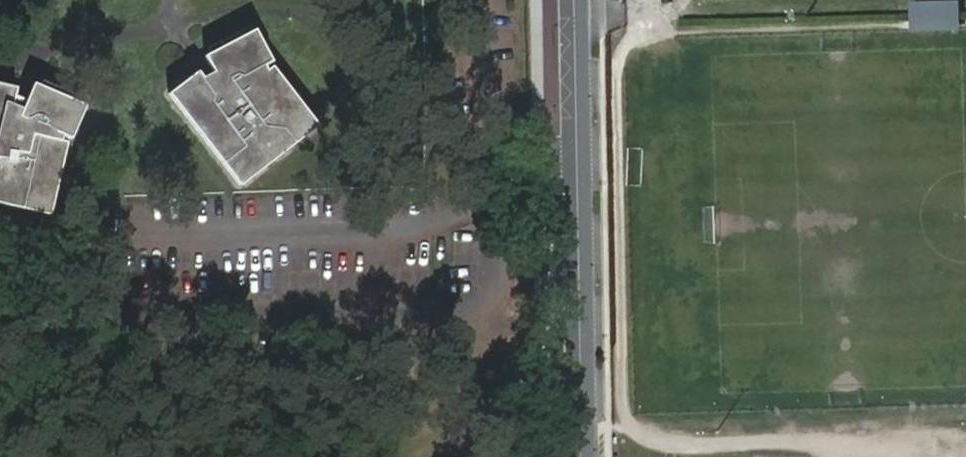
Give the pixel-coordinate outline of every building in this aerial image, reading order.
[(913,3),(913,16),(913,28),(958,27),(958,16),(957,2),(913,3)] [(242,27),(204,47),(207,54),(246,33),(242,27)] [(246,33),(207,54),(202,57),(210,71),(198,78),(194,74),(165,94),(237,186),(316,125),(269,66),(263,71),(261,67),(268,62),(252,29),(246,33)] [(79,97),(39,80),(36,87),(77,103),(79,97)] [(36,87),(30,85),(24,100),(12,95),(12,88),(0,86),(0,204),(50,216),(65,142),(59,140),(60,136),(68,139),(83,106),(77,103),(36,87)]
